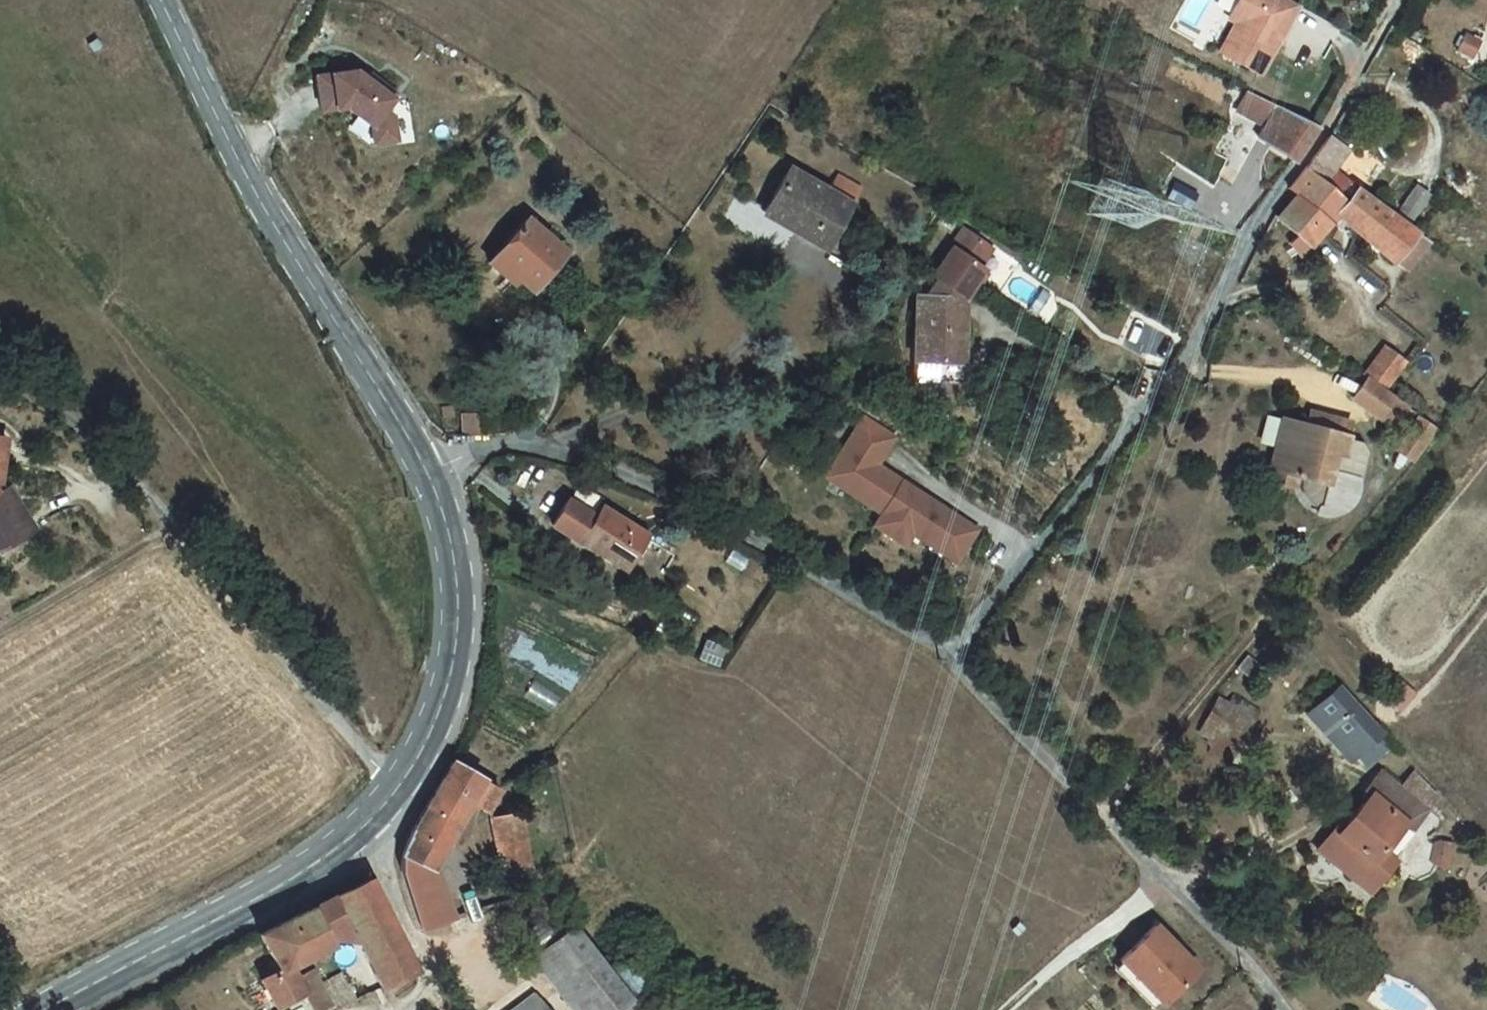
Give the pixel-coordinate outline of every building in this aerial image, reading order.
[(1284,24),(1298,0),(1261,0),(1274,7),(1270,16),(1284,24)] [(1295,30),(1312,0),(1298,0),(1284,24),(1295,30)] [(1230,37),(1237,40),(1245,26),(1239,22),(1230,37)] [(1207,96),(1246,118),(1286,49),(1245,26),(1237,40),(1230,37),(1218,58),(1226,63),(1207,96)] [(392,70),(319,80),(325,117),(371,110),(376,145),(402,141),(392,70)] [(1305,161),(1323,125),(1278,103),(1260,139),(1305,161)] [(352,149),(357,145),(350,137),(345,141),(352,149)] [(1311,210),(1315,204),(1322,190),(1308,183),(1297,201),(1311,210)] [(1417,183),(1405,204),(1419,212),(1431,192),(1417,183)] [(745,236),(805,266),(825,228),(822,226),(831,207),(813,198),(804,214),(767,195),(745,236)] [(1321,254),(1343,224),(1315,204),(1311,210),(1297,201),(1271,240),(1280,245),(1312,265),(1321,254)] [(1403,266),(1343,224),(1321,254),(1381,297),(1403,266)] [(547,277),(508,244),(474,284),(513,317),(547,277)] [(951,361),(952,321),(972,293),(968,290),(981,271),(952,251),(940,271),(939,270),(920,299),(924,301),(911,320),(901,320),(900,382),(950,384),(951,361)] [(970,361),(951,361),(950,384),(970,384),(970,361)] [(1378,394),(1354,378),(1334,407),(1341,411),(1358,423),(1378,394)] [(1358,423),(1341,411),(1329,430),(1367,455),(1380,437),(1358,423)] [(957,559),(956,559),(960,553),(916,523),(913,528),(897,517),(900,512),(885,503),(882,508),(858,492),(862,486),(880,460),(848,438),(808,497),(865,535),(857,547),(887,568),(895,556),(939,585),(957,559)] [(1410,458),(1395,447),(1373,476),(1388,487),(1410,458)] [(1282,448),(1277,460),(1295,466),(1297,452),(1282,448)] [(1321,458),(1297,452),(1295,466),(1277,460),(1259,455),(1252,477),(1247,476),(1239,506),(1265,512),(1298,522),(1306,493),(1313,494),(1321,458)] [(882,508),(885,503),(862,486),(858,492),(882,508)] [(913,528),(916,523),(900,512),(897,517),(913,528)] [(563,557),(578,532),(548,515),(534,541),(563,557)] [(608,583),(629,546),(584,521),(578,532),(563,557),(608,583)] [(15,563),(0,536),(0,571),(15,563)] [(1220,693),(1199,739),(1240,757),(1260,711),(1220,693)] [(1288,745),(1319,771),(1340,745),(1312,718),(1288,745)] [(496,770),(448,745),(419,800),(412,816),(406,837),(400,864),(430,850),(430,847),(431,844),(470,784),(486,791),(496,770)] [(1355,762),(1340,745),(1319,771),(1340,779),(1355,762)] [(488,799),(499,856),(532,848),(526,804),(524,792),(488,799)] [(1346,824),(1317,862),(1323,868),(1312,884),(1336,903),(1344,893),(1363,907),(1378,888),(1361,874),(1380,849),(1369,839),(1382,820),(1354,798),(1339,818),(1346,824)] [(1386,852),(1400,834),(1382,820),(1369,839),(1380,849),(1386,852)] [(430,850),(400,864),(421,911),(452,895),(430,850)] [(1323,868),(1317,862),(1311,859),(1301,875),(1312,884),(1323,868)] [(450,878),(463,917),(480,911),(467,872),(450,878)] [(416,961),(365,876),(308,910),(251,947),(275,982),(263,990),(276,1009),(285,1009),(307,997),(315,1009),(327,1009),(330,1008),(332,1009),(347,1009),(362,1000),(345,976),(321,988),(305,963),(352,939),(385,984),(416,961)] [(594,937),(578,909),(543,929),(559,956),(594,937)] [(1169,1006),(1208,967),(1163,921),(1124,960),(1169,1006)] [(589,1009),(624,989),(594,937),(559,956),(589,1009)] [(1085,1000),(1093,1009),(1159,1009),(1123,968),(1085,1000)] [(624,989),(589,1009),(636,1009),(624,989)] [(537,992),(503,1009),(547,1009),(537,992)]
